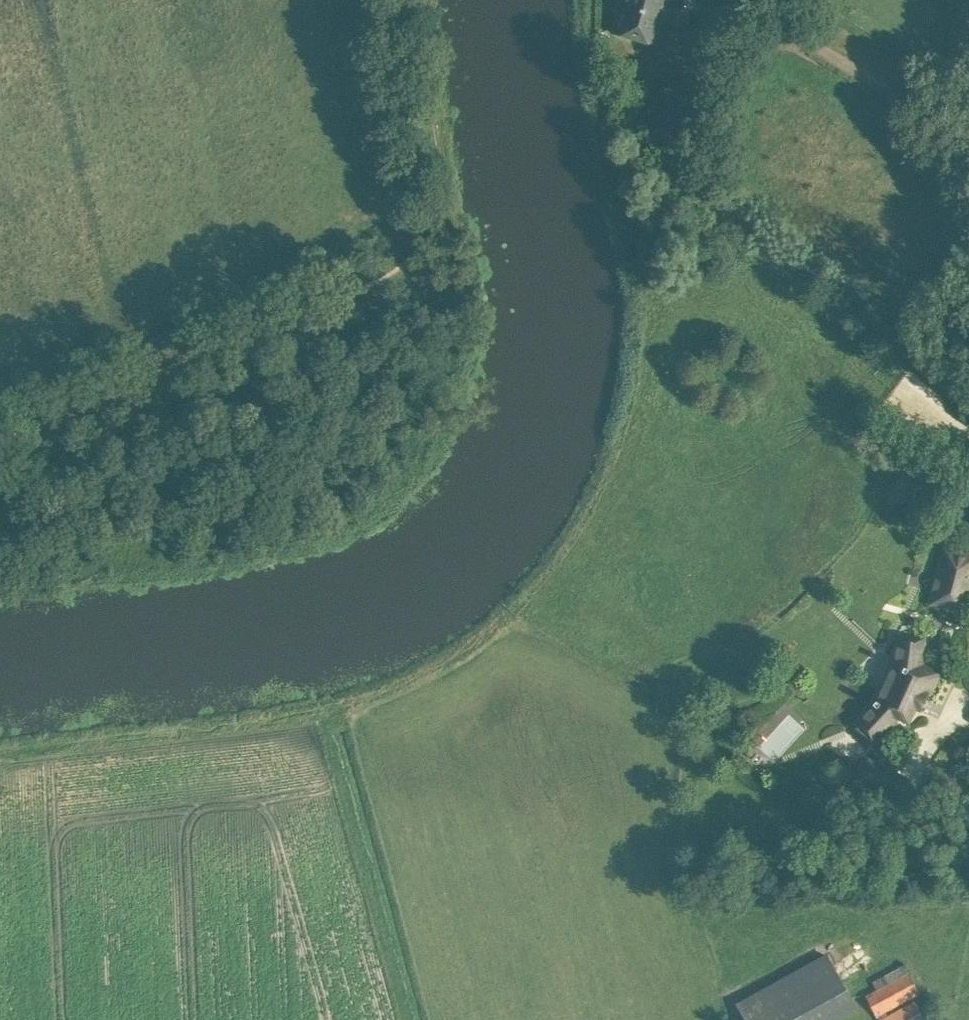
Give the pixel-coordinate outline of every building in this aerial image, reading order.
[(636,39),(655,45),(668,0),(623,0),(621,6),(620,6),(612,33),(636,39)] [(929,604),(962,613),(968,588),(968,555),(944,548),(929,604)] [(855,727),(871,741),(872,743),(897,716),(907,721),(914,707),(920,709),(937,673),(919,664),(922,639),(899,636),(896,657),(896,659),(895,660),(881,691),(876,700),(872,704),(874,706),(857,724),(855,727)] [(863,754),(851,778),(874,789),(886,766),(863,754)] [(737,1004),(746,1019),(832,1019),(855,1007),(826,954),(737,1004)] [(865,995),(879,1019),(923,1019),(925,1019),(915,1000),(889,1013),(887,1010),(913,996),(919,993),(903,964),(883,975),(871,981),(876,989),(865,995)]
